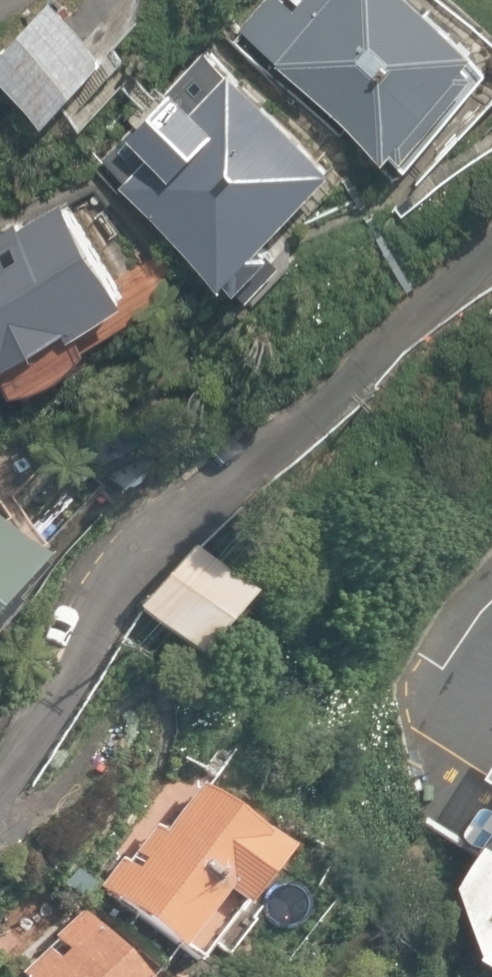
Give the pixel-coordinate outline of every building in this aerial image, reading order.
[(242,26),(409,169),(491,73),(491,62),(420,0),(264,0),(242,26)] [(0,72),(0,82),(59,147),(121,91),(57,20),(0,72)] [(249,101),(133,213),(236,320),(352,208),(249,101)] [(0,251),(0,391),(122,323),(62,216),(0,251)] [(0,519),(0,639),(64,569),(0,519)] [(249,593),(197,552),(145,617),(198,658),(249,593)] [(291,851),(197,785),(107,887),(203,956),(291,851)] [(455,888),(477,964),(491,972),(491,833),(455,888)] [(78,913),(18,976),(146,976),(78,913)]
